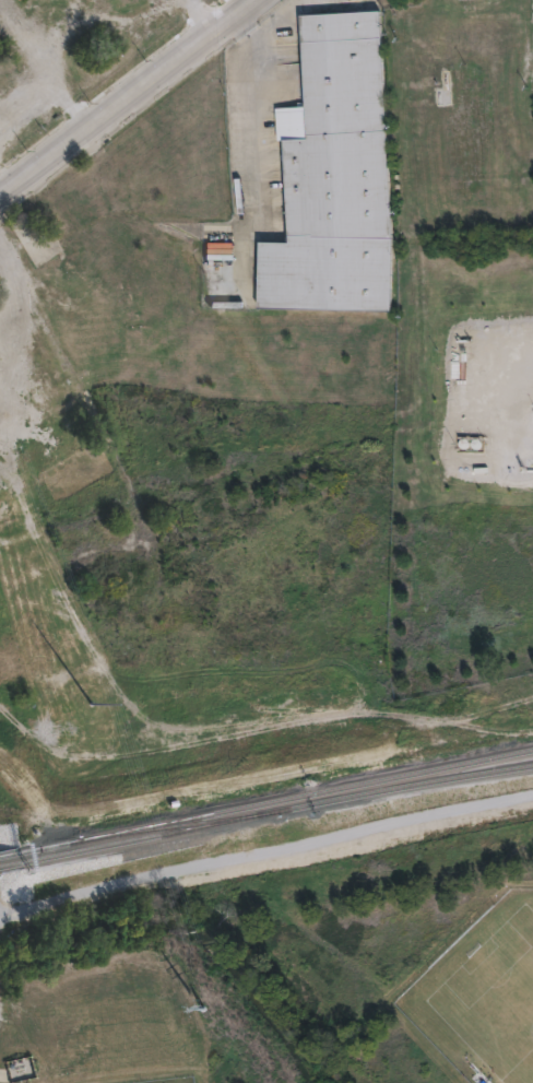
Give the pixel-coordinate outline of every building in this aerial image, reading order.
[(394,237),(392,310),(260,308),(261,243),(291,242),(286,140),(309,139),(304,16),(381,12),(394,237)]
